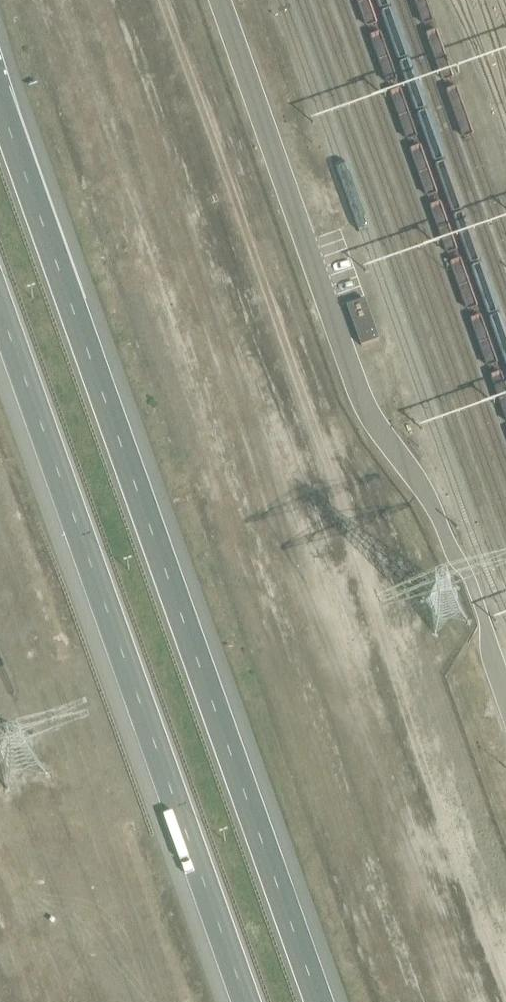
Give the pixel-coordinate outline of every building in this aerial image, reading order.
[(382,342),(367,297),(343,305),(359,350),(382,342)]
